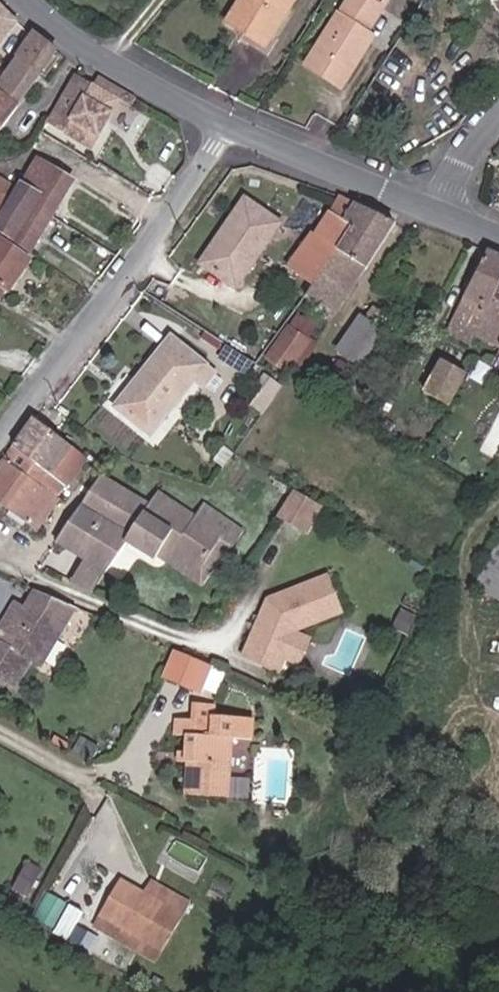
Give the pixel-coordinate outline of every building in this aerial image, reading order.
[(22,21),(1,0),(0,0),(0,48),(22,21)] [(273,31),(293,0),(238,0),(229,14),(246,24),(250,17),(273,31)] [(344,78),(376,28),(372,25),(387,2),(384,0),(350,0),(312,58),(344,78)] [(268,39),(273,31),(250,17),(246,24),(268,39)] [(27,52),(50,66),(65,44),(41,31),(27,52)] [(50,66),(27,52),(0,90),(0,139),(50,66)] [(60,112),(101,136),(128,87),(132,80),(109,68),(103,78),(85,68),(60,112)] [(128,87),(138,92),(142,86),(132,80),(128,87)] [(37,244),(86,166),(51,144),(26,182),(0,166),(0,204),(10,211),(4,221),(37,244)] [(294,212),(258,188),(238,216),(246,221),(238,232),(221,255),(250,275),(294,212)] [(367,222),(354,215),(364,198),(350,192),(323,234),(319,233),(298,263),(325,281),(367,222)] [(354,215),(367,222),(379,205),(364,198),(354,215)] [(342,309),(367,272),(404,217),(379,205),(367,222),(325,281),(317,292),(342,309)] [(230,226),(238,232),(246,221),(238,216),(230,226)] [(16,282),(37,250),(6,231),(0,240),(0,292),(3,294),(13,280),(16,282)] [(496,299),(498,292),(498,248),(495,246),(455,325),(480,339),(485,330),(498,337),(498,301),(496,299)] [(391,325),(385,321),(395,309),(383,300),(374,313),(369,309),(344,342),(366,358),(391,325)] [(10,326),(0,319),(0,339),(0,340),(10,326)] [(275,352),(296,365),(316,334),(296,321),(275,352)] [(135,403),(165,425),(207,371),(219,379),(229,364),(218,356),(221,353),(184,327),(150,373),(155,377),(135,403)] [(433,388),(455,400),(474,367),(451,355),(433,388)] [(281,382),(287,373),(278,367),(272,376),(277,379),(281,382)] [(130,399),(135,403),(155,377),(150,373),(130,399)] [(277,404),(295,378),(287,373),(281,382),(277,379),(266,396),(277,404)] [(28,439),(51,453),(71,425),(49,410),(28,439)] [(65,462),(72,454),(85,436),(71,425),(51,453),(65,462)] [(72,454),(84,461),(97,443),(85,436),(72,454)] [(52,481),(65,462),(51,453),(28,439),(15,457),(39,472),(52,481)] [(52,481),(64,489),(84,461),(72,454),(65,462),(52,481)] [(20,500),(39,472),(15,457),(0,478),(0,488),(20,500)] [(165,552),(176,536),(194,507),(167,490),(158,503),(109,471),(65,530),(118,564),(139,534),(165,552)] [(20,500),(45,517),(64,489),(52,481),(39,472),(20,500)] [(334,497),(304,481),(289,507),(319,524),(334,497)] [(245,540),(254,527),(227,509),(215,501),(206,515),(194,507),(176,536),(216,563),(235,535),(245,540)] [(105,585),(119,564),(99,551),(85,572),(105,585)] [(300,627),(301,624),(348,607),(335,570),(274,592),(276,598),(274,604),(267,605),(247,649),(281,666),(288,652),(300,627)] [(75,595),(37,578),(26,596),(15,590),(5,607),(14,613),(4,631),(0,629),(0,666),(14,675),(31,647),(41,653),(75,595)] [(288,652),(302,658),(314,633),(300,627),(288,652)] [(184,640),(170,661),(206,677),(217,655),(184,640)] [(217,655),(206,677),(221,684),(231,661),(217,655)] [(244,793),(250,734),(231,732),(232,717),(194,712),(192,729),(206,731),(205,745),(203,757),(206,758),(203,789),(244,793)] [(92,748),(100,734),(82,724),(75,738),(92,748)] [(196,756),(203,757),(205,745),(197,745),(196,756)] [(159,935),(179,905),(143,883),(121,869),(93,913),(132,937),(139,925),(159,935)] [(179,905),(187,893),(152,871),(143,883),(179,905)] [(51,910),(65,889),(47,878),(34,899),(51,910)] [(160,936),(159,935),(139,925),(132,937),(152,949),(160,936)]
